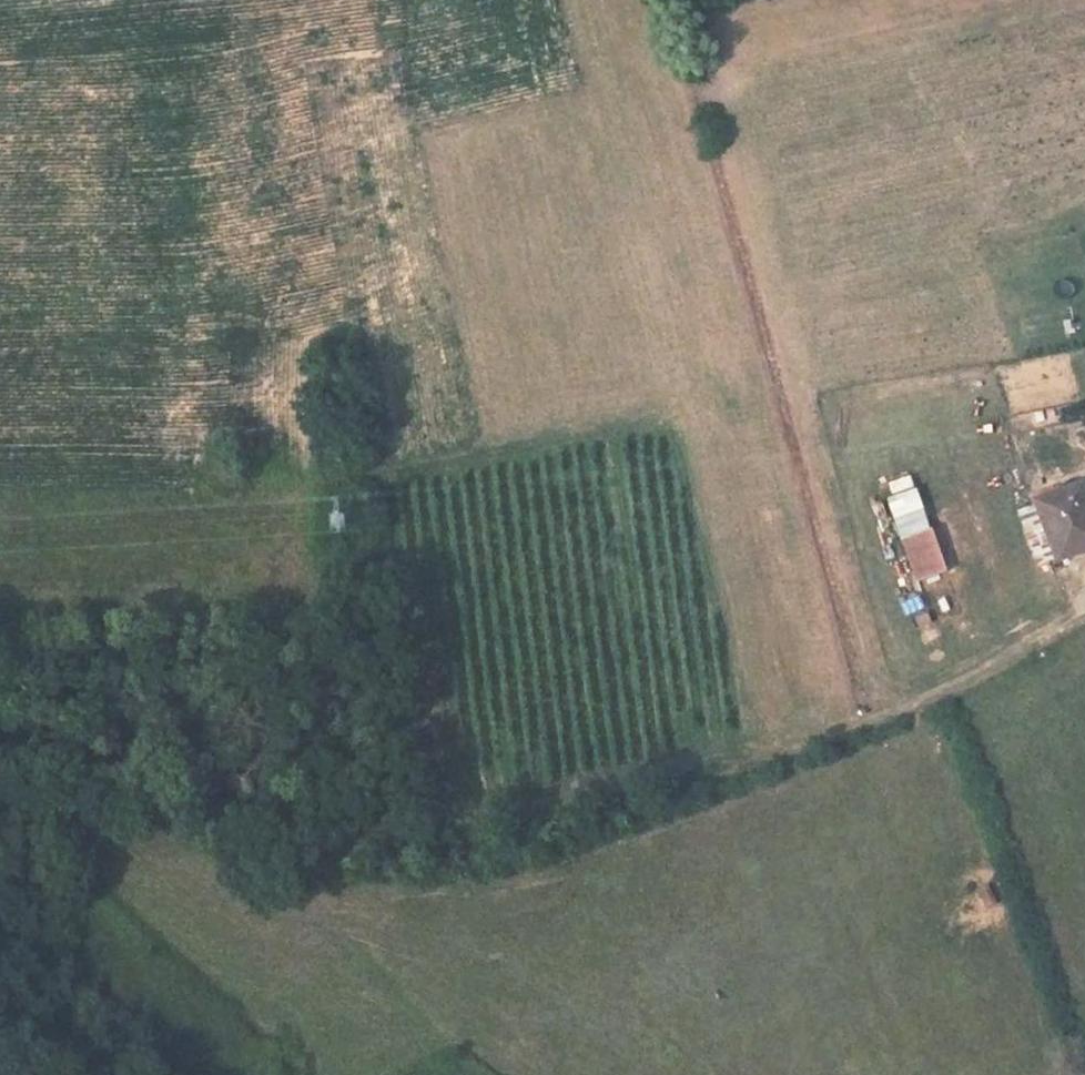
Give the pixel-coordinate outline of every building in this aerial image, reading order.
[(921,492),(889,500),(911,581),(943,573),(921,492)] [(997,535),(1033,586),(1070,558),(1035,508),(997,535)]
